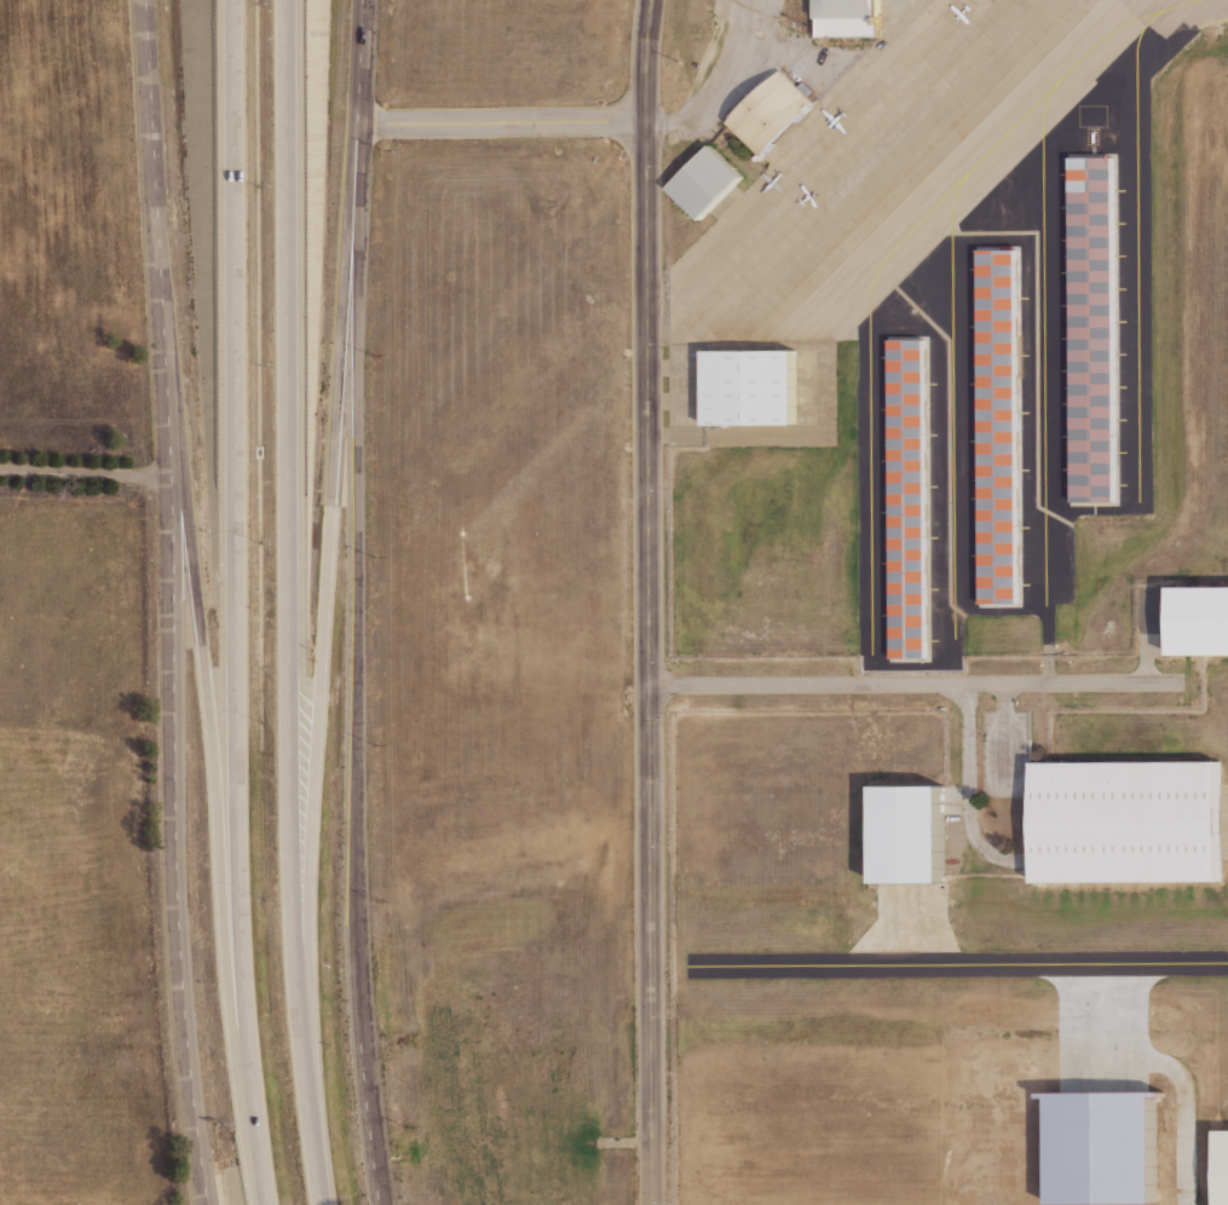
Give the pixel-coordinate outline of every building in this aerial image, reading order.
[(880,38),(880,0),(818,0),(818,39),(880,38)] [(780,70),(731,123),(765,156),(814,104),(808,98),(814,92),(803,81),(799,87),(780,70)] [(711,145),(743,177),(701,220),(669,189),(711,145)] [(1072,158),(1115,158),(1118,503),(1074,503),(1072,158)] [(981,252),(1017,252),(1020,602),(984,602),(981,252)] [(892,341),(926,341),(928,657),(894,657),(892,341)] [(704,351),(705,425),(796,425),(795,350),(704,351)] [(1172,588),(1227,588),(1227,655),(1201,655),(1172,655),(1172,588)] [(1036,762),(1048,762),(1223,761),(1223,882),(1036,883),(1036,874),(1036,859),(1036,762)] [(877,785),(945,784),(945,798),(945,874),(945,882),(878,882),(877,785)] [(1147,1099),(1147,1204),(1042,1204),(1042,1100),(1032,1100),(1032,1094),(1057,1094),(1147,1094),(1155,1094),(1155,1099),(1147,1099)] [(1216,1130),(1227,1130),(1227,1204),(1217,1204),(1216,1130)]
